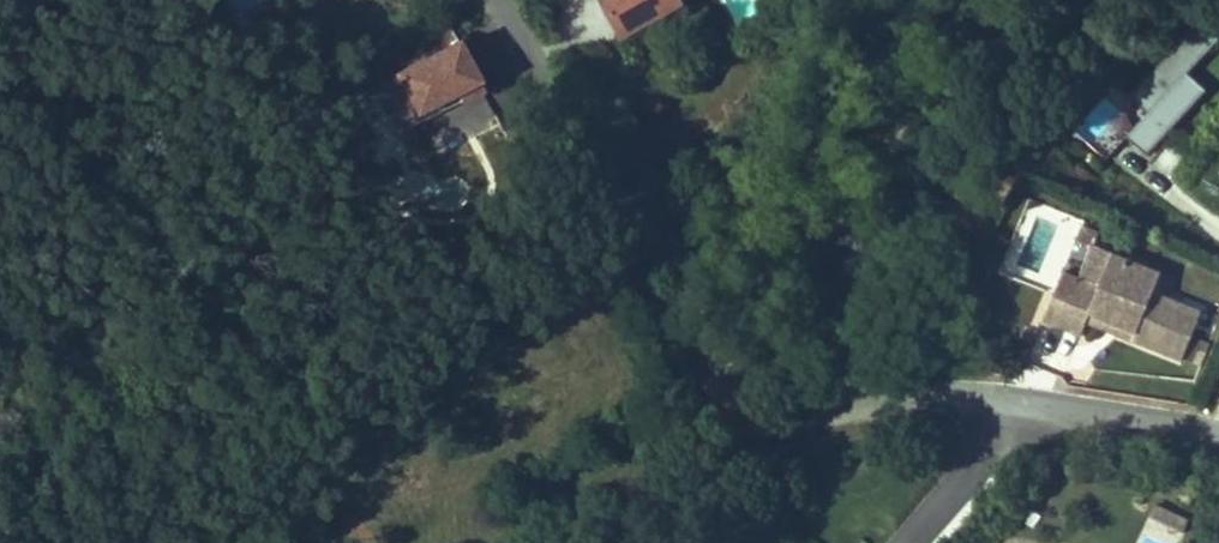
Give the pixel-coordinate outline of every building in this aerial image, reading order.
[(681,0),(605,0),(624,34),(682,2),(681,0)] [(1188,73),(1218,39),(1199,21),(1130,96),(1148,113),(1126,136),(1147,155),(1207,90),(1188,73)] [(406,125),(484,91),(461,40),(383,74),(406,125)] [(1095,139),(1118,107),(1100,94),(1077,127),(1095,139)] [(1095,244),(1100,233),(1082,225),(1077,237),(1095,244)] [(1202,311),(1154,291),(1162,271),(1095,244),(1082,278),(1064,270),(1044,321),(1081,336),(1087,322),(1090,314),(1136,332),(1133,341),(1182,361),(1183,357),(1201,365),(1210,343),(1192,336),(1202,311)] [(1136,332),(1090,314),(1087,322),(1133,341),(1136,332)] [(1169,526),(1175,513),(1156,504),(1150,517),(1169,526)] [(1184,532),(1190,519),(1175,513),(1169,526),(1184,532)]
